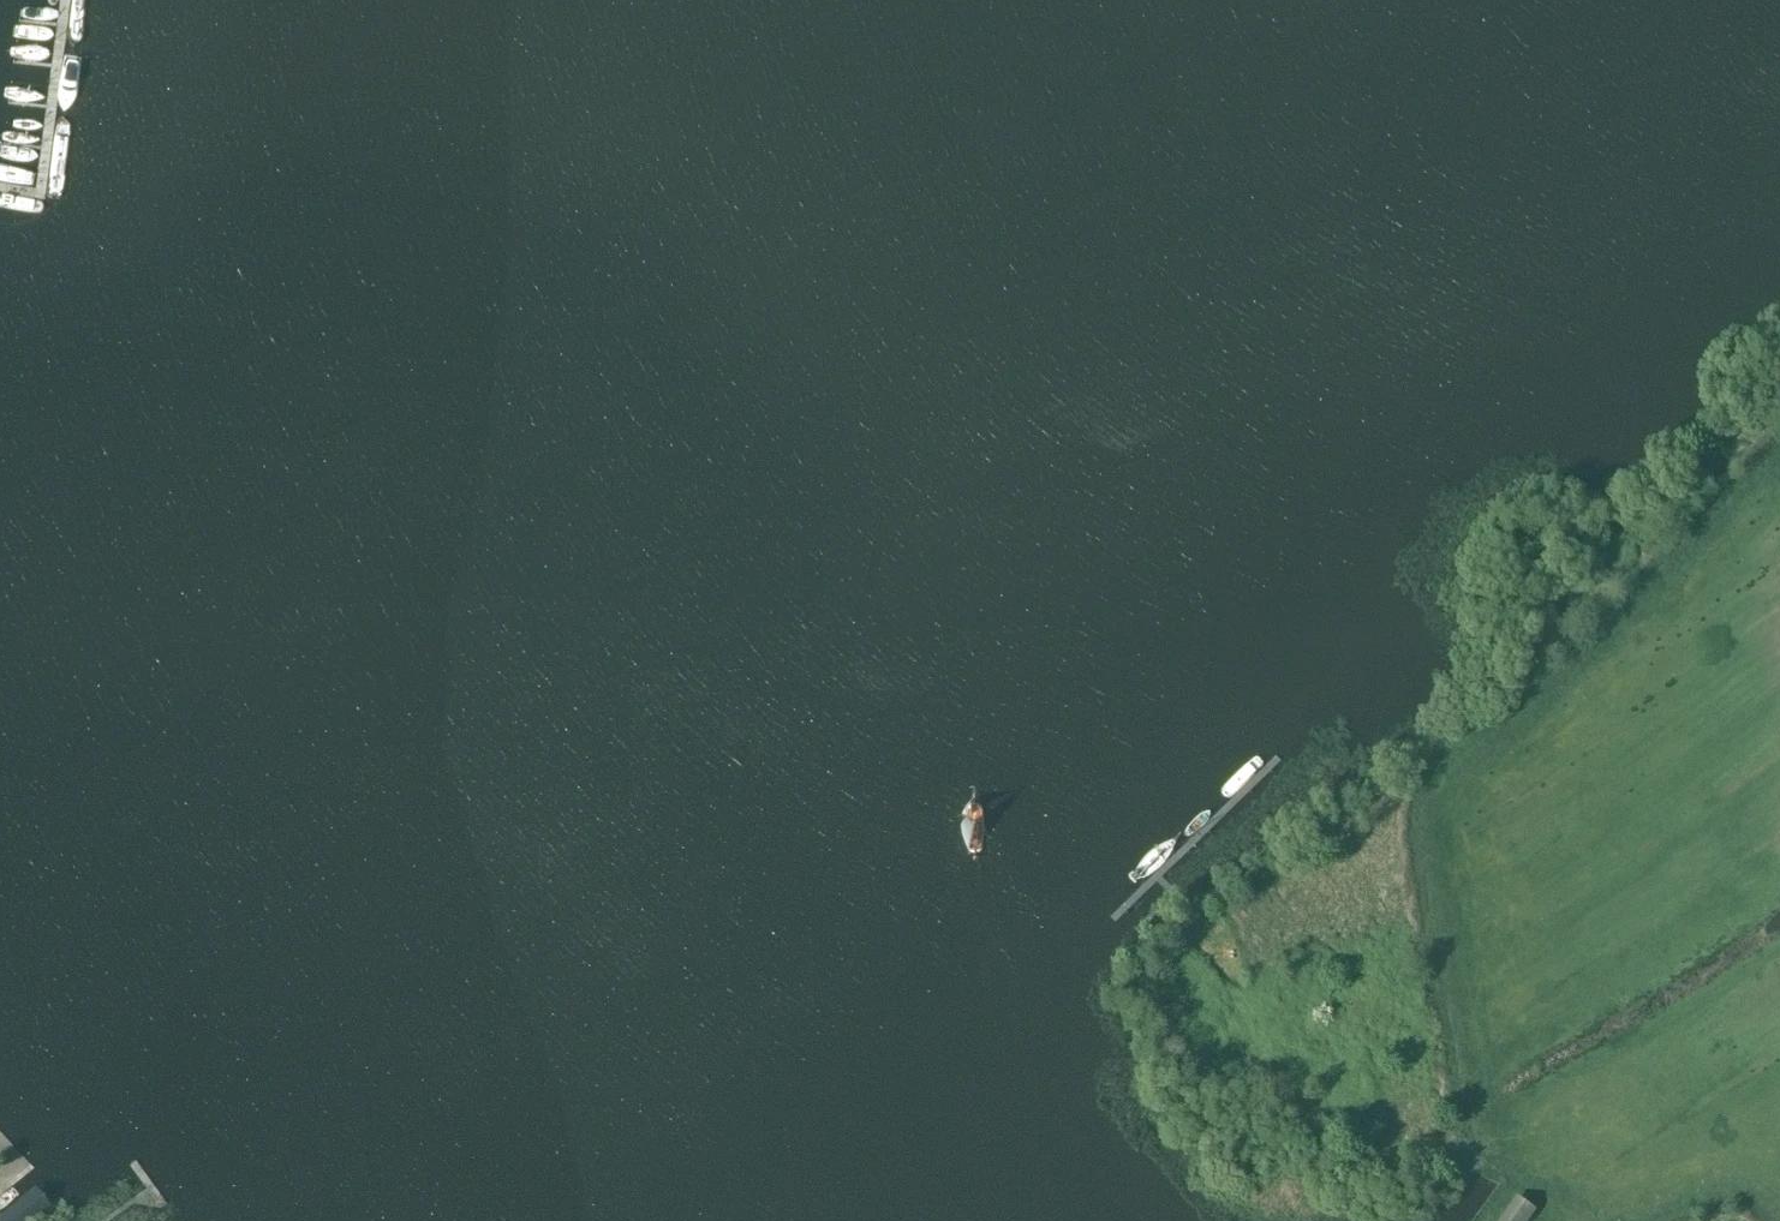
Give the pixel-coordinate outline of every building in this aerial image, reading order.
[(0,1220),(34,1220),(46,1210),(31,1194),(0,1220)] [(1537,1210),(1518,1196),(1499,1220),(1529,1220),(1537,1210)]
